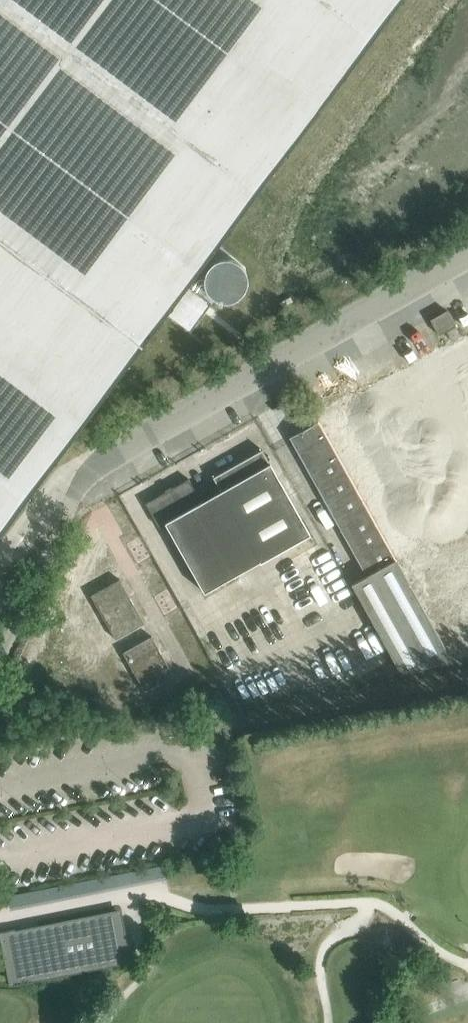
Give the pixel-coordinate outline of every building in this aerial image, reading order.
[(38,481),(81,424),(165,311),(190,330),(211,302),(186,283),(399,0),(0,0),(0,531),(38,481)] [(447,309),(430,319),(439,334),(456,325),(447,309)] [(456,326),(447,331),(452,340),(461,335),(456,326)] [(395,559),(319,421),(290,437),(367,574),(395,559)] [(309,532),(263,450),(262,448),(213,476),(221,490),(202,500),(189,478),(172,487),(173,489),(167,492),(166,491),(146,502),(159,526),(165,522),(204,591),(309,532)] [(243,571),(259,598),(334,556),(319,528),(243,571)] [(449,656),(395,559),(367,574),(352,583),(400,670),(452,661),(449,656)] [(120,578),(91,594),(116,638),(144,622),(120,578)] [(145,691),(174,674),(151,635),(123,651),(145,691)] [(9,750),(9,747),(0,749),(0,757),(1,759),(11,757),(9,750)] [(9,979),(10,986),(133,961),(132,956),(128,953),(120,912),(43,927),(41,930),(22,934),(22,933),(15,929),(0,932),(0,935),(9,979)]
